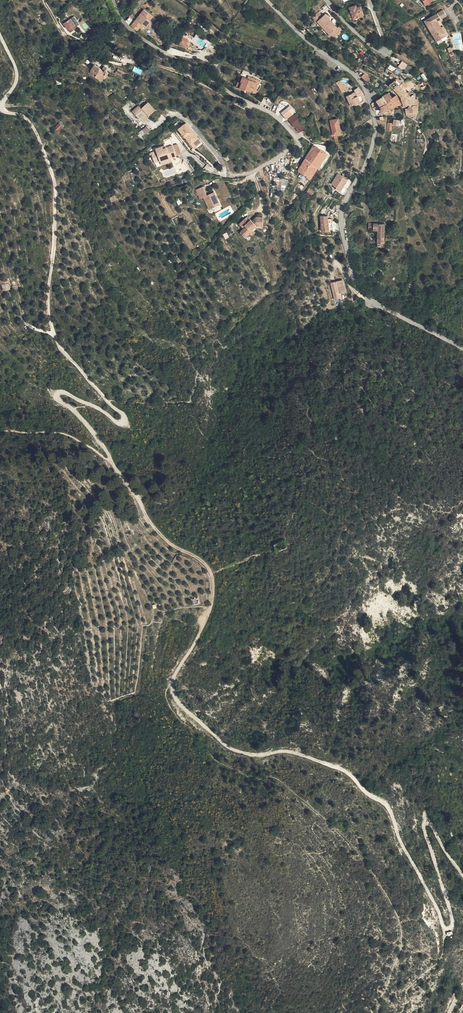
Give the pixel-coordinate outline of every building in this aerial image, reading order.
[(357,22),(367,18),(365,14),(366,14),(365,9),(361,10),(360,7),(353,10),(357,22)] [(131,25),(137,30),(139,28),(142,24),(144,26),(145,26),(148,24),(149,25),(152,21),(150,18),(152,15),(144,8),(137,16),(139,17),(135,23),(133,22),(131,25)] [(450,14),(447,8),(428,19),(439,40),(450,35),(445,26),(441,19),(450,14)] [(332,40),(341,32),(325,14),(316,22),(332,40)] [(71,21),(68,18),(64,22),(73,34),(79,29),(73,20),(71,21)] [(404,70),(407,65),(402,61),(398,67),(404,70)] [(107,72),(104,70),(96,66),(93,71),(99,75),(99,76),(105,79),(107,75),(111,76),(113,72),(108,69),(107,72)] [(249,76),(248,79),(260,84),(261,81),(249,76)] [(248,79),(243,77),(241,83),(239,82),(237,88),(246,91),(247,90),(256,93),(260,84),(248,79)] [(341,80),(336,83),(342,92),(347,89),(341,80)] [(397,91),(401,85),(396,81),(391,86),(397,91)] [(403,87),(401,85),(397,91),(404,97),(406,94),(409,90),(408,88),(406,90),(405,89),(407,87),(405,85),(403,87)] [(352,106),(355,105),(351,99),(357,97),(355,95),(361,92),(357,88),(353,90),(354,93),(345,97),(348,104),(350,103),(352,106)] [(415,95),(409,90),(406,94),(413,105),(420,105),(421,105),(419,100),(418,98),(418,97),(417,97),(416,97),(415,95)] [(355,106),(366,100),(361,92),(355,95),(357,97),(351,99),(355,105),(355,106)] [(389,104),(381,107),(383,112),(381,112),(381,114),(393,114),(391,110),(402,104),(399,95),(394,98),(390,93),(385,96),(389,104)] [(406,94),(404,97),(407,108),(413,105),(406,94)] [(385,96),(376,101),(381,107),(389,104),(385,96)] [(135,106),(141,115),(149,111),(151,114),(158,109),(152,100),(145,104),(143,101),(135,106)] [(286,115),(288,117),(294,114),(296,117),(298,115),(294,109),(286,115)] [(291,121),(297,130),(306,124),(300,115),(291,121)] [(333,121),(336,133),(338,133),(337,125),(343,125),(341,120),(333,121)] [(54,127),(57,132),(63,128),(60,123),(54,127)] [(307,159),(319,167),(320,165),(323,167),(331,153),(326,151),(315,146),(307,159)] [(159,164),(169,161),(176,158),(172,148),(166,150),(162,151),(161,148),(155,151),(159,164)] [(303,165),(315,173),(319,167),(307,159),(303,165)] [(300,170),(312,178),(315,173),(303,165),(300,170)] [(338,188),(346,195),(348,192),(347,190),(350,186),(353,186),(355,184),(342,173),(335,181),(337,184),(339,186),(338,188)] [(274,178),(273,188),(286,189),(287,179),(274,178)] [(204,198),(208,196),(204,187),(197,190),(201,199),(204,198)] [(215,193),(208,196),(204,198),(209,211),(221,206),(215,193)] [(322,229),(334,230),(335,218),(331,218),(331,214),(323,213),(322,229)] [(247,224),(243,221),(236,229),(242,234),(239,238),(245,243),(248,238),(247,237),(251,233),(254,228),(261,228),(261,219),(255,218),(252,223),(250,221),(247,224)] [(6,286),(13,284),(11,277),(4,279),(6,286)] [(331,284),(335,301),(341,300),(340,295),(346,293),(343,281),(331,284)]
